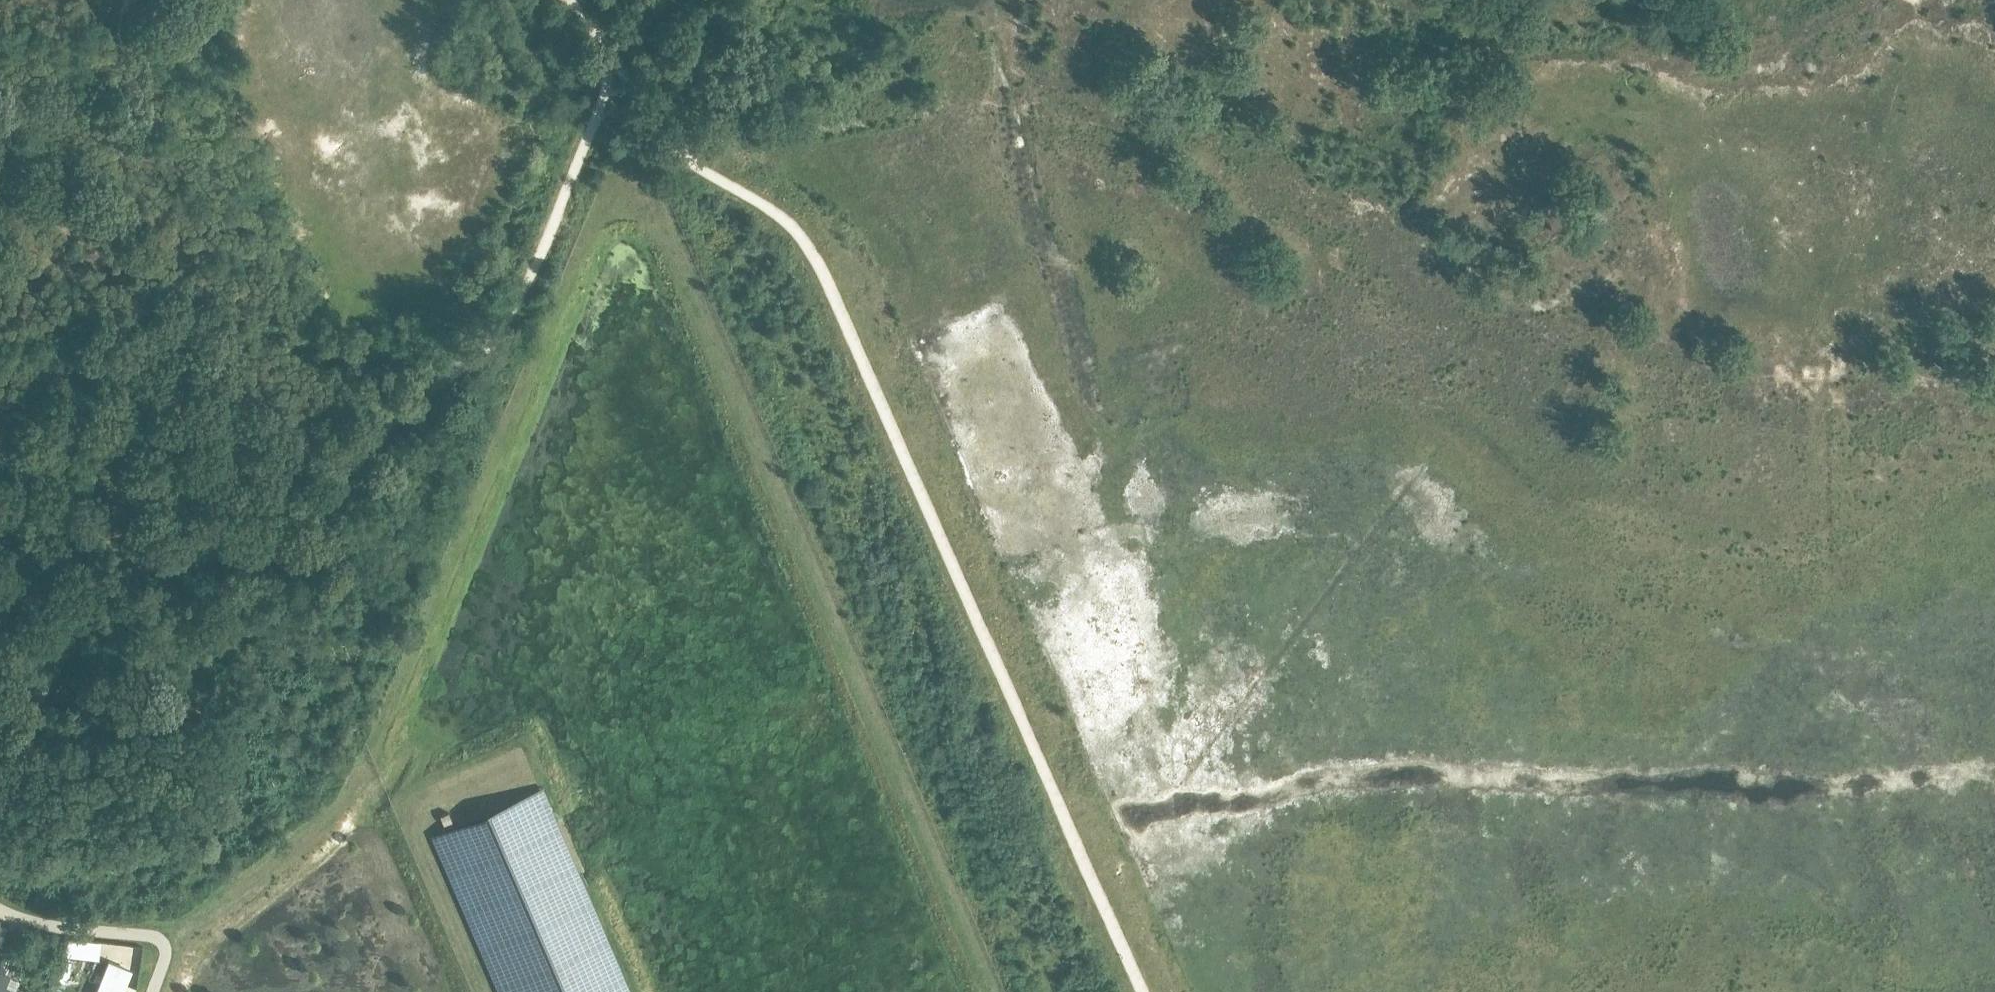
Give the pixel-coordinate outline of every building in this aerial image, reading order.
[(433,837),(501,991),(635,991),(546,788),(433,837)] [(1,944),(6,933),(8,927),(0,924),(0,947),(1,944)] [(97,991),(123,991),(132,970),(110,960),(97,991)] [(5,988),(9,977),(0,973),(0,991),(15,991),(5,988)]
